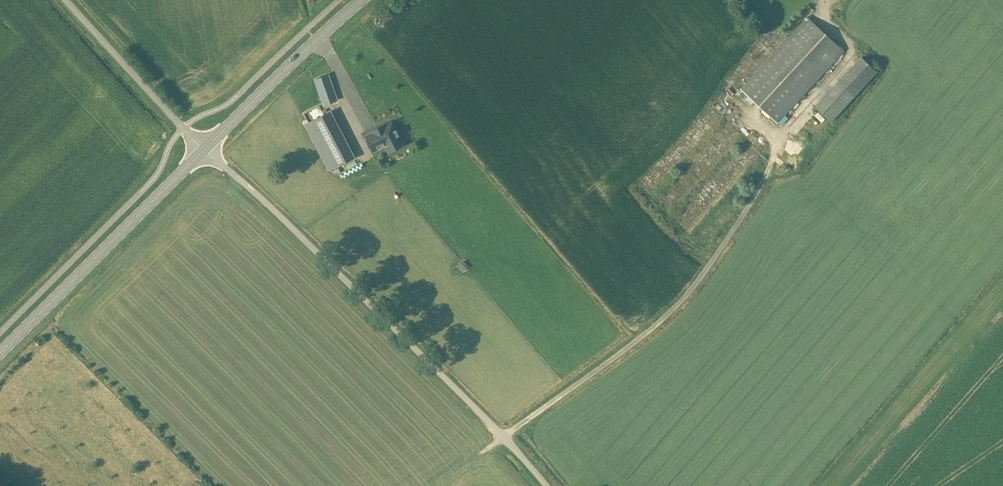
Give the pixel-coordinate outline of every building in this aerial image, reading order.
[(778,124),(845,51),(807,16),(740,89),(778,124)] [(865,55),(819,107),(835,122),(882,70),(865,55)] [(338,101),(329,74),(315,79),(324,106),(338,101)] [(330,112),(306,126),(331,171),(356,157),(330,112)] [(367,136),(375,151),(386,145),(387,145),(402,137),(400,134),(401,133),(398,128),(397,129),(393,121),(386,125),(385,123),(373,131),(374,132),(367,136)] [(466,261),(459,265),(462,271),(469,267),(466,261)]
